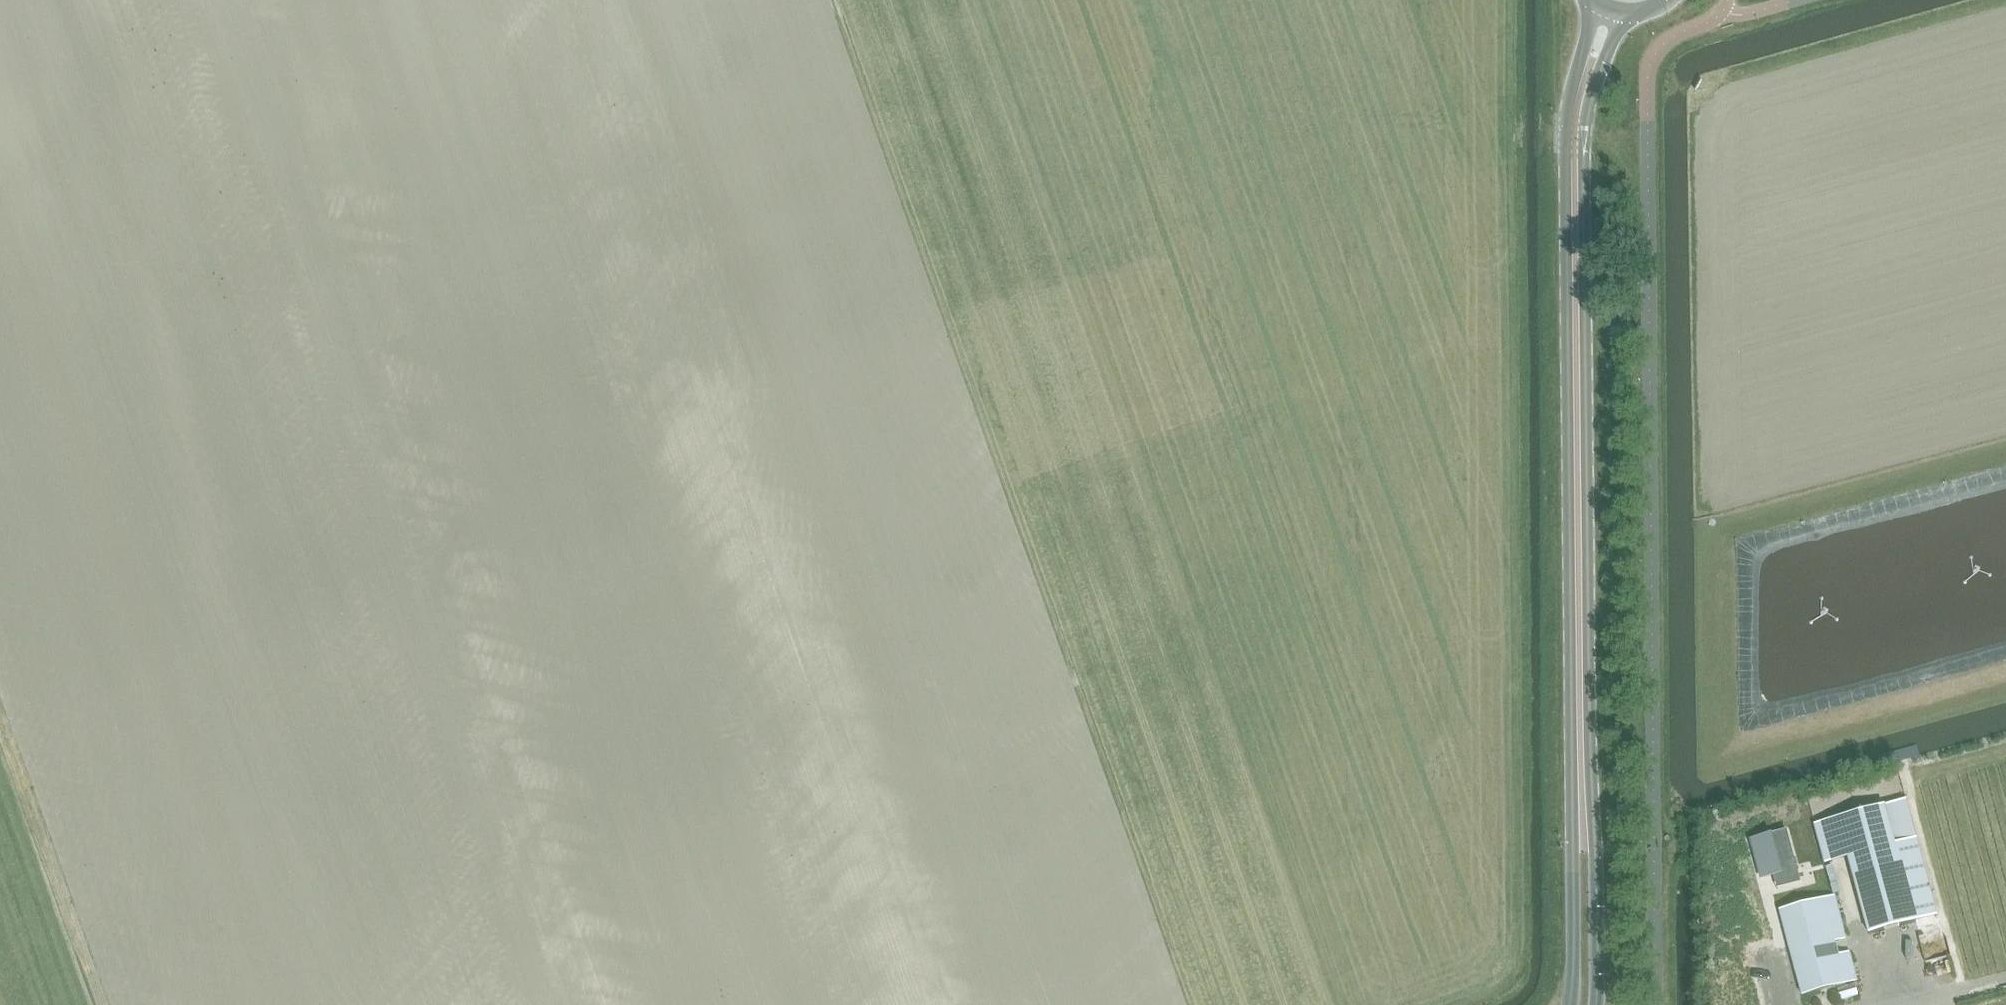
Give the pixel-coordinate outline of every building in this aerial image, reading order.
[(1883,802),(1813,821),(1824,861),(1847,854),(1848,858),(1857,891),(1868,931),(1915,918),(1893,841),(1914,835),(1903,796),(1883,802)] [(1618,818),(1632,818),(1632,806),(1617,807),(1618,818)] [(1789,831),(1752,840),(1763,880),(1799,871),(1789,831)] [(1837,902),(1836,897),(1780,911),(1802,996),(1858,981),(1850,952),(1839,955),(1836,942),(1847,939),(1842,919),(1846,918),(1842,901),(1837,902)]
